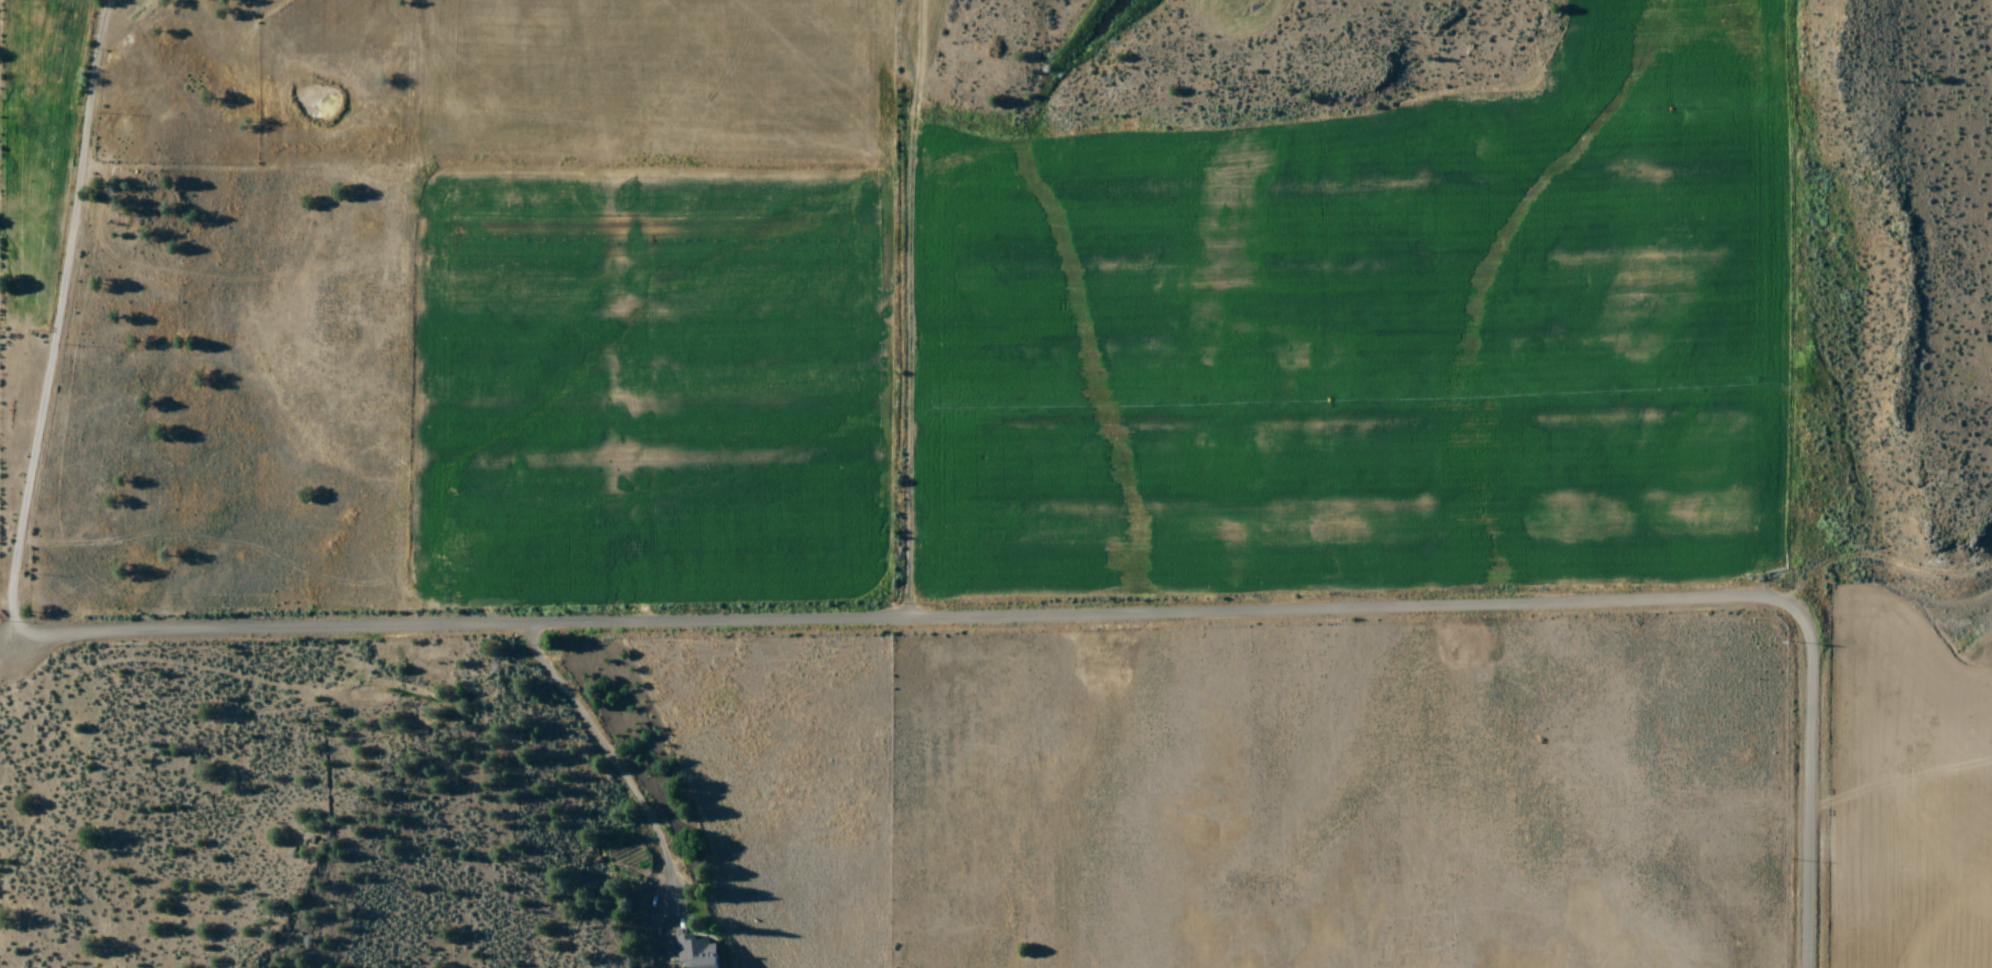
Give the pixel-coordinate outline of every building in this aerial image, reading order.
[(679,967),(690,967),(717,967),(714,946),(709,947),(708,937),(676,940),(679,967)]
